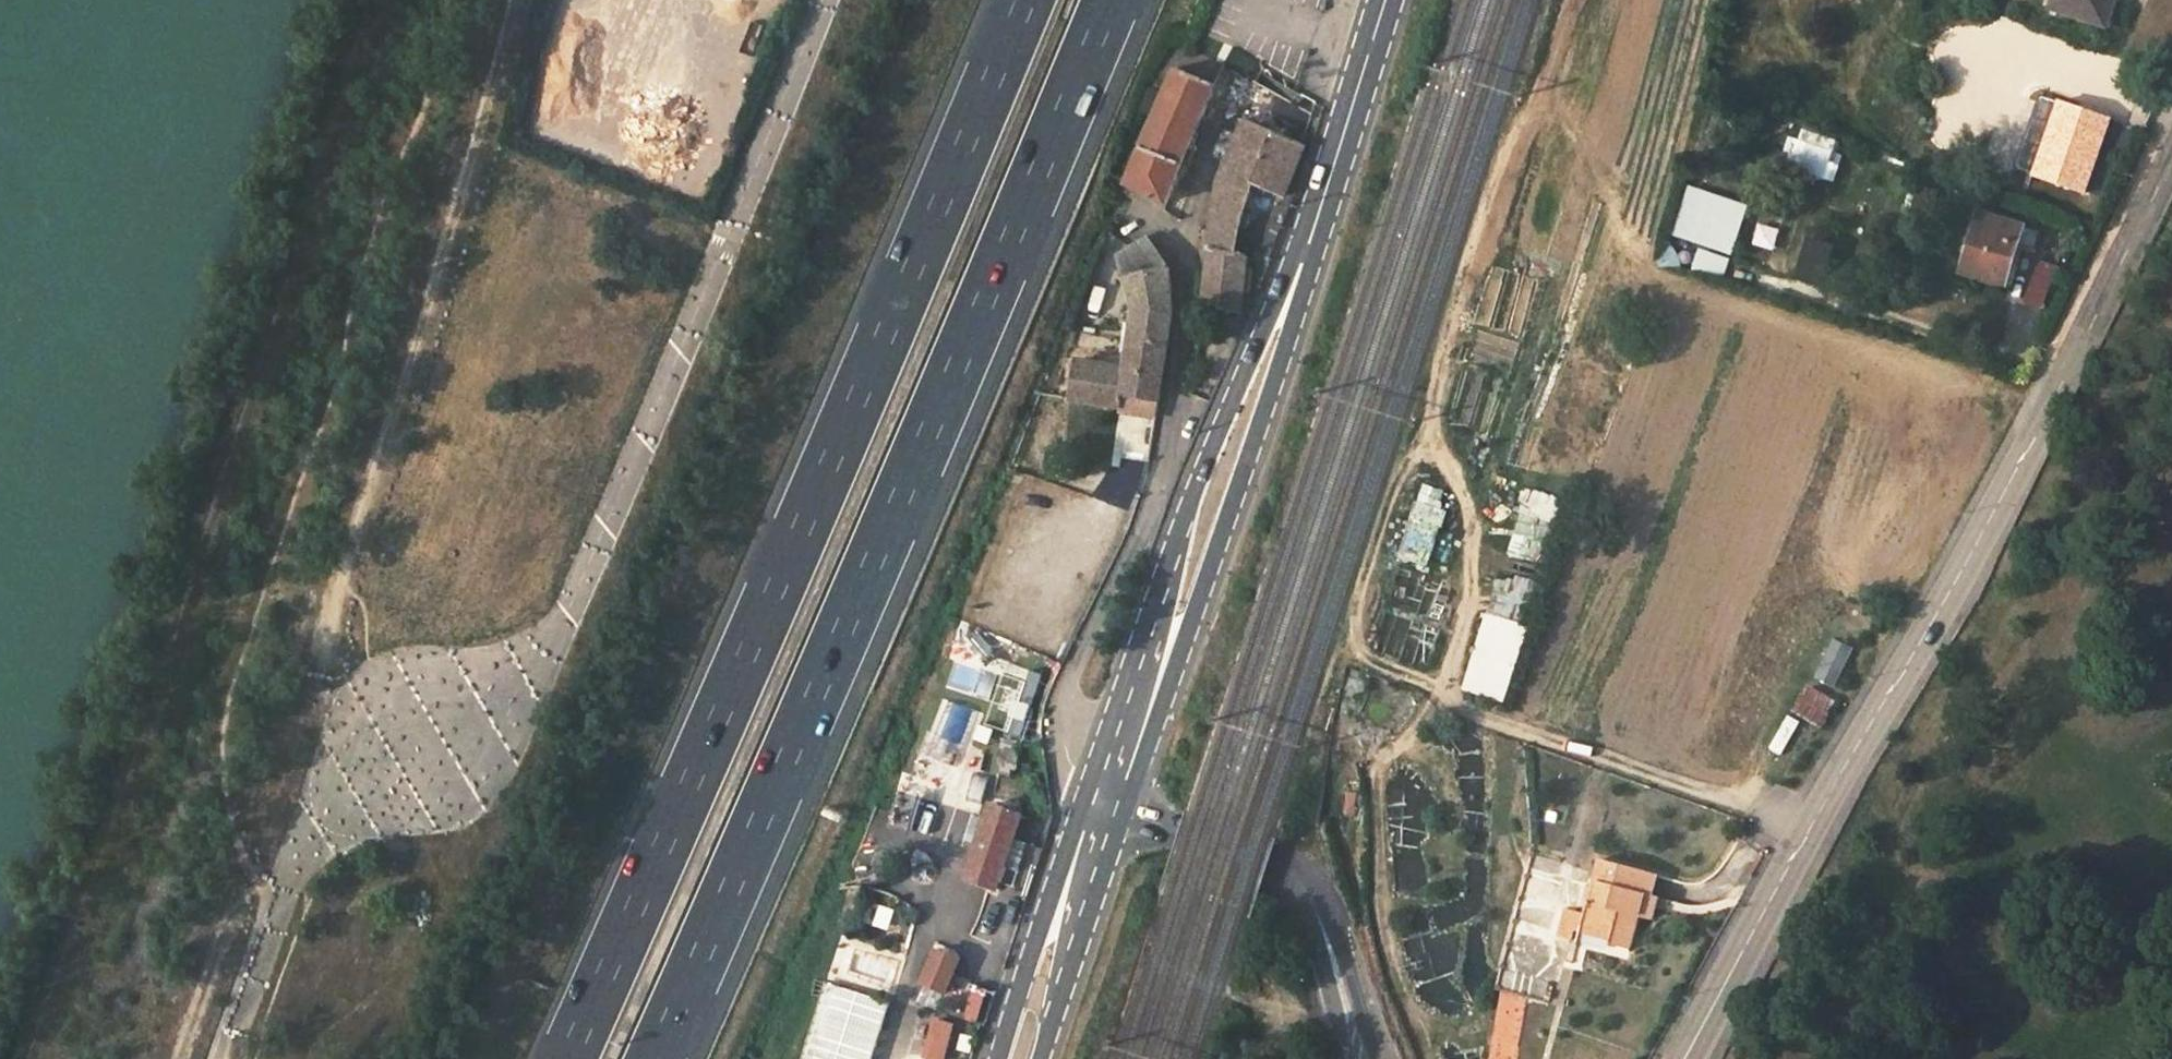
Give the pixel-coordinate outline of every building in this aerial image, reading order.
[(2100,24),(2108,0),(2055,0),(2052,9),(2100,24)] [(2115,0),(2108,0),(2100,24),(2107,26),(2115,0)] [(1231,51),(1223,66),(1242,76),(1250,60),(1231,51)] [(1123,183),(1149,197),(1164,202),(1212,88),(1172,71),(1162,95),(1149,90),(1139,112),(1150,118),(1123,183)] [(2014,169),(2084,192),(2109,119),(2040,96),(2014,169)] [(1212,217),(1201,306),(1237,313),(1247,280),(1265,281),(1272,257),(1233,255),(1251,186),(1283,199),(1305,150),(1240,122),(1216,183),(1212,217)] [(1800,127),(1783,169),(1830,187),(1846,145),(1800,127)] [(1686,206),(1676,238),(1732,257),(1750,206),(1714,194),(1707,213),(1686,206)] [(1963,273),(2007,285),(2024,226),(1980,214),(1963,273)] [(1159,253),(1147,240),(1131,250),(1113,262),(1129,316),(1125,339),(1164,347),(1169,313),(1171,288),(1167,267),(1159,253)] [(1727,275),(1731,260),(1701,253),(1697,268),(1727,275)] [(2025,304),(2044,310),(2059,268),(2039,261),(2025,304)] [(1151,423),(1164,347),(1125,339),(1120,368),(1075,362),(1066,404),(1151,423)] [(1420,483),(1401,561),(1433,569),(1447,511),(1442,509),(1447,489),(1420,483)] [(1545,557),(1543,520),(1517,522),(1519,558),(1545,557)] [(1465,689),(1501,702),(1536,593),(1519,587),(1508,622),(1488,615),(1465,689)] [(1818,679),(1838,686),(1851,646),(1830,639),(1818,679)] [(952,683),(976,690),(982,670),(958,663),(952,683)] [(992,729),(1027,740),(1046,678),(1010,668),(992,729)] [(1809,686),(1795,712),(1822,727),(1836,701),(1809,686)] [(953,790),(969,747),(929,732),(912,775),(953,790)] [(1011,744),(998,741),(996,772),(1008,775),(1012,767),(1018,768),(1011,744)] [(956,802),(979,807),(985,781),(963,775),(956,802)] [(888,824),(960,841),(966,813),(895,796),(888,824)] [(989,805),(985,818),(976,843),(963,880),(995,891),(1021,815),(989,805)] [(1629,950),(1639,917),(1644,898),(1651,899),(1657,877),(1598,861),(1587,902),(1588,902),(1585,915),(1582,926),(1611,934),(1608,944),(1629,950)] [(1644,898),(1639,917),(1652,920),(1657,901),(1651,899),(1644,898)] [(1580,933),(1582,926),(1585,915),(1572,912),(1564,910),(1557,936),(1565,939),(1571,940),(1573,931),(1580,933)] [(838,974),(893,995),(904,965),(849,945),(838,974)] [(961,960),(938,951),(924,983),(947,993),(961,960)] [(892,1001),(835,983),(810,1058),(873,1058),(892,1001)] [(968,1018),(978,1022),(988,995),(978,991),(968,1018)] [(1528,997),(1499,992),(1487,1058),(1517,1058),(1528,997)] [(936,1021),(927,1058),(932,1058),(944,1058),(953,1025),(936,1021)]
